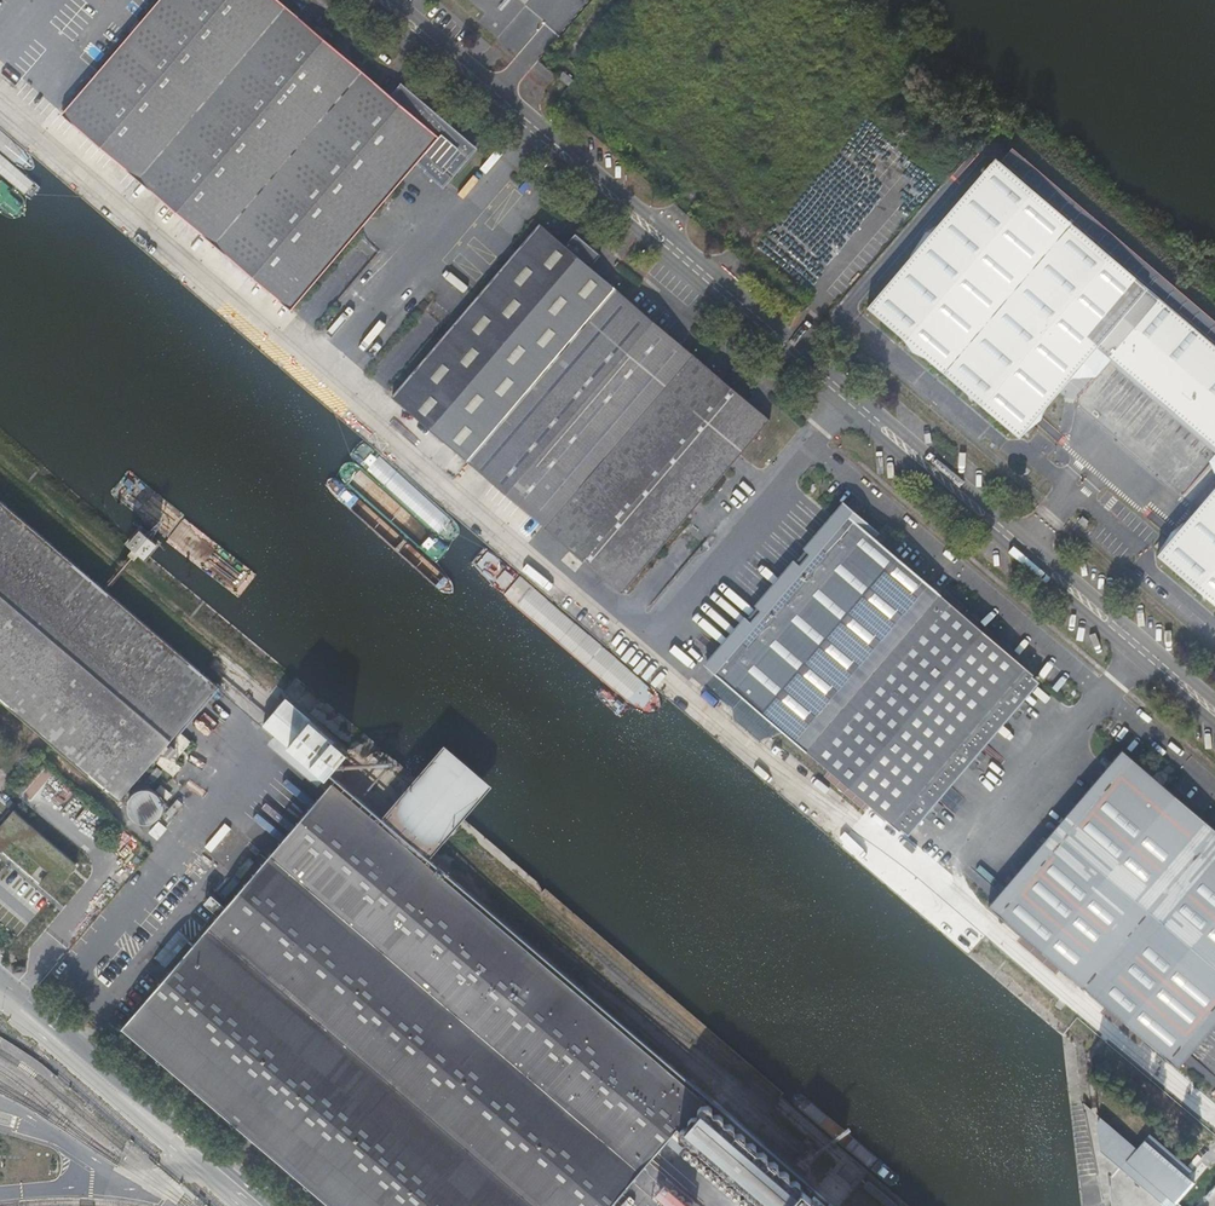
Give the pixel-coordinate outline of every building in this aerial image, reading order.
[(283,5),(277,0),(154,0),(60,110),(135,176),(283,5)] [(211,241),(359,70),(283,5),(135,176),(211,241)] [(384,92),(359,70),(211,241),(288,308),(413,161),(435,136),(384,92)] [(570,78),(560,70),(555,75),(565,84),(570,78)] [(435,136),(413,161),(437,181),(442,185),(475,146),(396,79),(384,92),(435,136)] [(1214,345),(1214,330),(1009,154),(1001,163),(1214,345)] [(1001,163),(995,158),(868,307),(1019,437),(1096,347),(1214,448),(1214,345),(1001,163)] [(465,460),(613,287),(585,264),(579,259),(564,246),(536,222),(389,395),(465,460)] [(564,246),(579,259),(585,264),(596,251),(575,233),(564,246)] [(542,525),(689,353),(613,287),(465,460),(542,525)] [(766,419),(689,353),(542,525),(619,591),(766,419)] [(1158,554),(1214,603),(1214,487),(1158,554)] [(119,799),(152,759),(177,730),(217,684),(0,499),(0,698),(119,799)] [(841,502),(714,654),(722,660),(713,671),(721,678),(850,524),(840,516),(843,513),(870,536),(874,530),(841,502)] [(850,524),(721,678),(891,823),(1022,672),(1029,678),(1032,674),(1003,650),(870,536),(843,513),(840,516),(850,524)] [(1010,642),(1003,650),(1032,674),(1029,678),(1022,672),(891,823),(899,830),(907,821),(913,826),(1044,672),(1010,642)] [(285,697),(263,724),(326,778),(348,751),(285,697)] [(177,730),(152,759),(166,771),(191,742),(177,730)] [(476,756),(456,738),(385,819),(432,860),(503,780),(476,756)] [(1214,1022),(1214,831),(1120,750),(989,903),(1178,1066),(1214,1022)] [(385,819),(333,781),(123,1027),(333,1205),(607,1205),(678,1124),(679,1126),(680,1134),(684,1138),(689,1137),(690,1139),(690,1143),(695,1147),(699,1147),(701,1148),(702,1153),(706,1157),(711,1156),(713,1158),(714,1163),(717,1166),(721,1166),(723,1168),(724,1172),(727,1176),(733,1176),(735,1177),(736,1182),(739,1185),(744,1185),(745,1186),(746,1191),(750,1194),(755,1194),(757,1196),(757,1200),(761,1204),(766,1203),(768,1205),(785,1205),(802,1185),(801,1180),(797,1176),(792,1178),(790,1176),(790,1171),(786,1167),(781,1168),(779,1166),(779,1161),(775,1157),(770,1157),(769,1157),(768,1151),(764,1148),(759,1148),(757,1147),(756,1142),(753,1138),(748,1138),(746,1137),(745,1132),(741,1129),(736,1129),(735,1128),(735,1123),(731,1119),(726,1120),(725,1118),(724,1113),(720,1110),(715,1110),(713,1109),(713,1104),(704,1097),(432,860),(385,819)] [(149,786),(144,787),(141,789),(138,791),(136,793),(134,796),(133,800),(133,806),(134,809),(135,811),(137,814),(139,817),(142,819),(146,820),(148,821),(152,821),(157,820),(160,818),(163,816),(166,811),(167,807),(168,804),(167,800),(166,796),(164,793),(162,791),(160,789),(156,787),(152,786),(149,786)] [(143,844),(132,856),(140,862),(150,850),(143,844)] [(0,856),(0,903),(4,907),(28,880),(0,856)] [(251,859),(244,867),(249,871),(255,863),(251,859)] [(239,872),(224,889),(229,893),(243,876),(239,872)] [(89,903),(78,893),(72,900),(83,910),(89,903)] [(34,946),(27,954),(42,966),(48,959),(34,946)] [(682,1151),(684,1153),(687,1154),(688,1154),(690,1153),(691,1151),(691,1150),(691,1148),(691,1147),(689,1146),(687,1145),(685,1145),(683,1146),(682,1147),(682,1149),(682,1151)] [(689,1158),(691,1160),(692,1161),(694,1161),(697,1160),(698,1159),(698,1157),(697,1154),(696,1153),(693,1152),(692,1152),(690,1153),(689,1154),(689,1156),(689,1158)] [(697,1164),(698,1166),(700,1167),(702,1167),(703,1167),(705,1166),(706,1164),(706,1163),(705,1161),(704,1159),(703,1159),(701,1158),(698,1159),(697,1160),(696,1162),(697,1164)] [(710,1173),(712,1172),(712,1171),(713,1170),(712,1167),(712,1166),(710,1165),(709,1165),(707,1165),(704,1166),(704,1168),(704,1169),(705,1171),(706,1173),(707,1173),(709,1173),(710,1173)] [(712,1171),(712,1172),(711,1172),(711,1175),(712,1177),(714,1179),(717,1179),(719,1178),(720,1175),(719,1172),(716,1170),(714,1170),(712,1171)] [(719,1178),(719,1179),(718,1181),(720,1184),(721,1185),(723,1185),(726,1185),(726,1184),(727,1183),(727,1181),(727,1179),(726,1178),(724,1177),(722,1176),(721,1177),(719,1178)] [(656,1201),(662,1205),(692,1205),(697,1200),(672,1179),(669,1184),(665,1180),(655,1191),(661,1195),(656,1201)] [(726,1185),(725,1185),(725,1188),(727,1191),(728,1191),(729,1192),(731,1192),(732,1191),(733,1190),(734,1189),(734,1187),(734,1186),(733,1184),(731,1183),(730,1183),(728,1183),(726,1184),(726,1185)] [(785,1205),(826,1205),(802,1185),(785,1205)] [(738,1197),(740,1196),(740,1195),(741,1194),(741,1192),(740,1191),(739,1189),(738,1189),(736,1189),(735,1189),(734,1190),(733,1191),(732,1193),(733,1195),(734,1196),(735,1197),(736,1197),(738,1197)] [(740,1196),(739,1197),(739,1199),(739,1200),(741,1203),(742,1204),(744,1204),(746,1204),(747,1203),(748,1201),(748,1200),(748,1198),(747,1197),(746,1196),(743,1195),(740,1196)] [(1167,1205),(1171,1205),(1172,1204),(1164,1198),(1161,1201),(1167,1205)]
